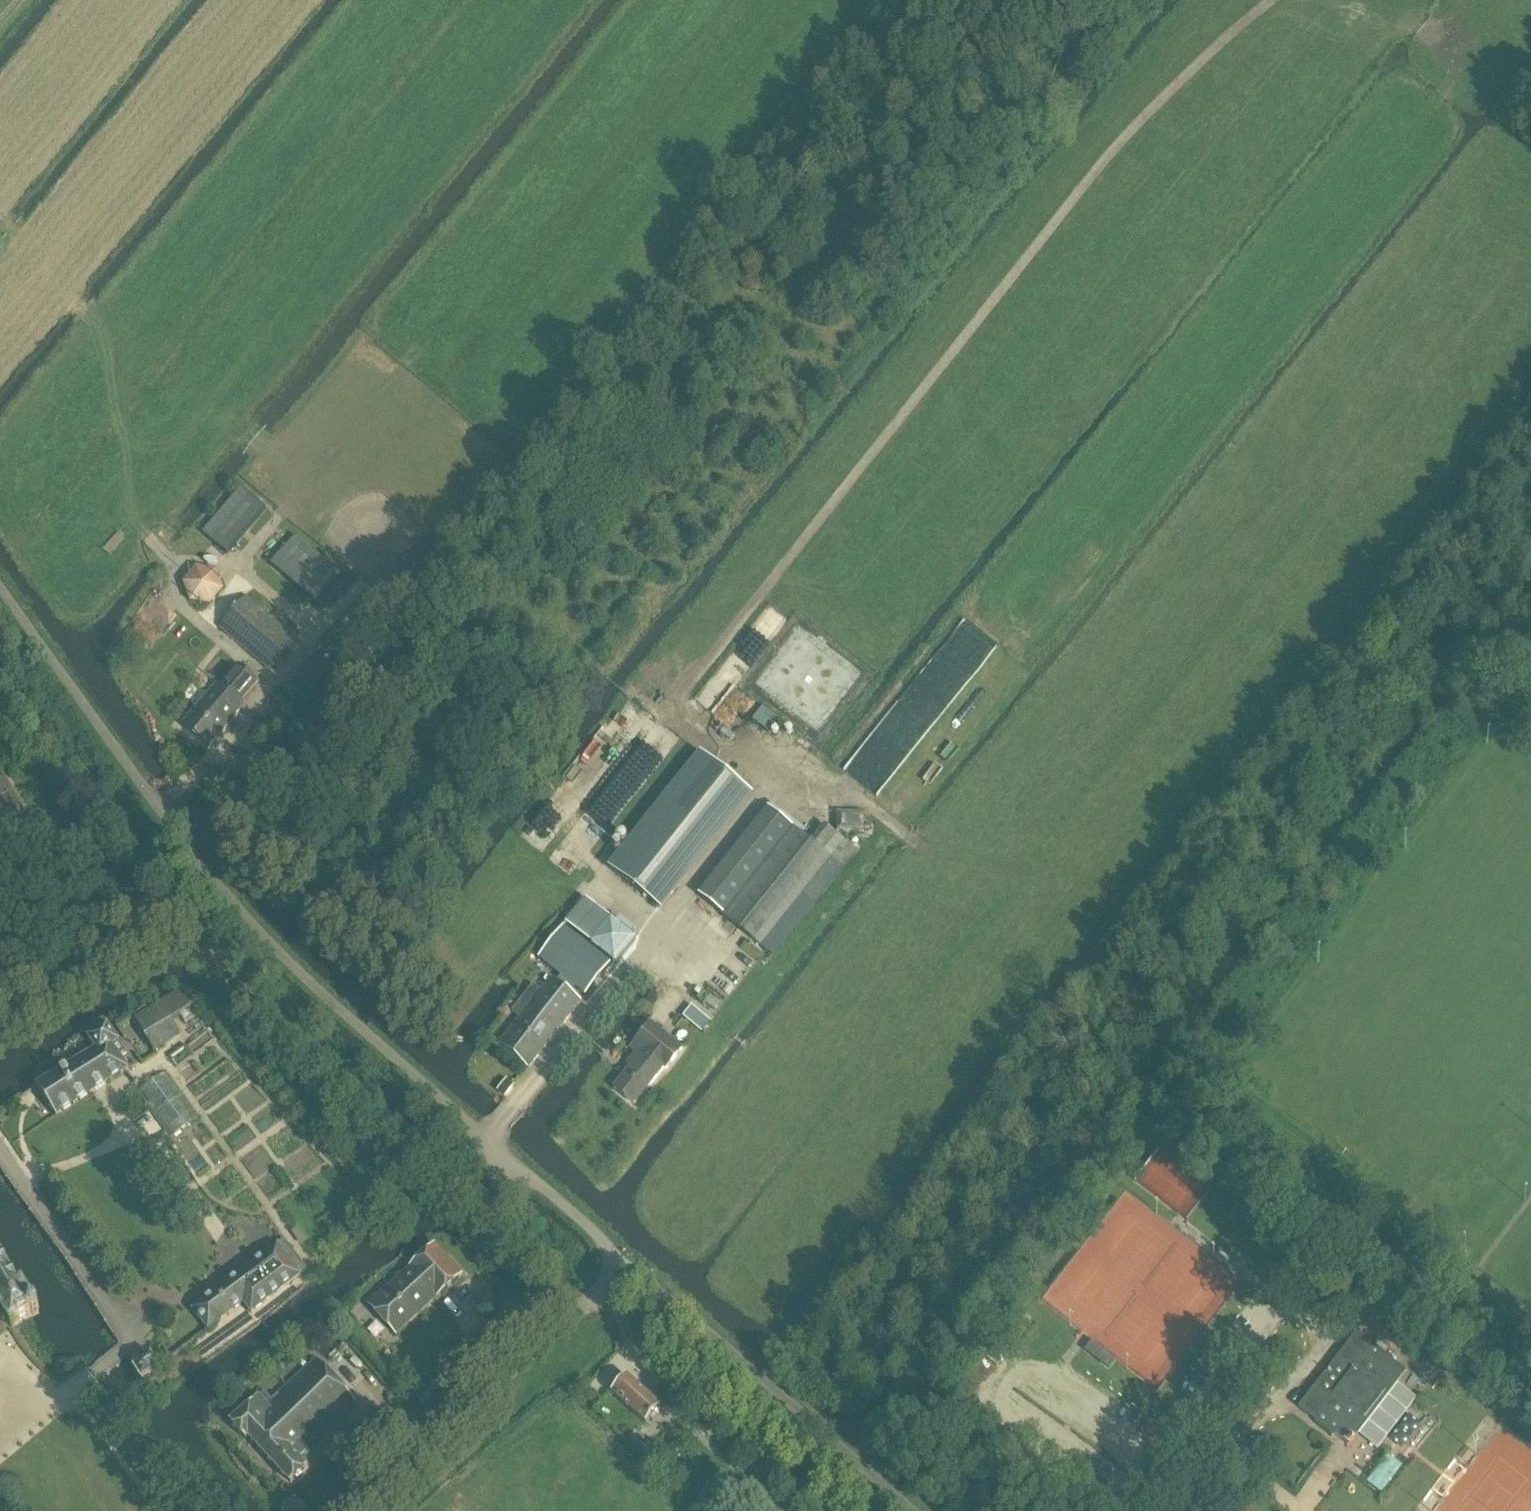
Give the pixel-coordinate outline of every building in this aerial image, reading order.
[(242,488),(203,533),(227,554),(266,509),(242,488)] [(295,537),(270,566),(316,604),(341,575),(295,537)] [(223,591),(216,572),(197,568),(184,584),(191,602),(210,606),(223,591)] [(339,625),(353,637),(381,603),(367,591),(339,625)] [(246,597),(220,628),(270,671),(297,640),(246,597)] [(217,685),(182,726),(209,748),(243,706),(239,703),(258,681),(238,664),(219,687),(217,685)] [(11,747),(0,753),(6,761),(16,755),(11,747)] [(701,755),(611,869),(660,908),(750,794),(701,755)] [(29,823),(0,774),(0,775),(0,840),(29,823)] [(792,827),(768,808),(698,896),(723,915),(792,827)] [(864,834),(863,812),(836,812),(836,834),(864,834)] [(829,830),(816,846),(792,827),(723,915),(773,955),(855,851),(829,830)] [(636,940),(585,899),(565,923),(616,964),(636,940)] [(562,927),(538,959),(560,977),(555,983),(550,979),(528,1008),(521,1002),(513,1012),(520,1018),(499,1044),(529,1067),(580,1002),(570,995),(575,988),(585,996),(610,964),(562,927)] [(178,992),(134,1018),(154,1052),(181,1036),(173,1021),(194,1009),(178,992)] [(689,1006),(680,1017),(700,1033),(710,1021),(689,1006)] [(683,1048),(650,1022),(628,1048),(634,1053),(626,1063),(630,1066),(613,1087),(634,1104),(663,1068),(665,1070),(683,1048)] [(78,1059),(98,1088),(128,1068),(120,1056),(127,1051),(109,1023),(90,1036),(97,1046),(78,1059)] [(98,1088),(78,1059),(37,1086),(56,1116),(98,1088)] [(167,1072),(139,1091),(169,1135),(197,1117),(167,1072)] [(515,1084),(507,1077),(497,1090),(505,1097),(515,1084)] [(297,1255),(285,1239),(193,1308),(208,1329),(244,1302),(251,1312),(301,1275),(290,1260),(297,1255)] [(434,1245),(368,1304),(395,1335),(437,1297),(461,1276),(434,1245)] [(25,1320),(40,1312),(24,1285),(19,1287),(0,1254),(0,1308),(11,1328),(25,1320)] [(1299,1408),(1335,1436),(1354,1411),(1364,1418),(1383,1394),(1373,1386),(1383,1373),(1393,1381),(1398,1375),(1388,1367),(1392,1361),(1356,1333),(1299,1408)] [(160,1366),(155,1360),(151,1354),(134,1367),(141,1380),(160,1366)] [(290,1483),(307,1468),(300,1460),(309,1451),(305,1448),(355,1402),(316,1360),(270,1401),(266,1397),(262,1400),(258,1397),(229,1423),(245,1440),(248,1437),(264,1454),(263,1455),(274,1467),(275,1466),(290,1483)] [(611,1392),(645,1423),(660,1407),(626,1376),(611,1392)] [(722,1510),(730,1510),(733,1507),(725,1500),(718,1508),(722,1510)]
